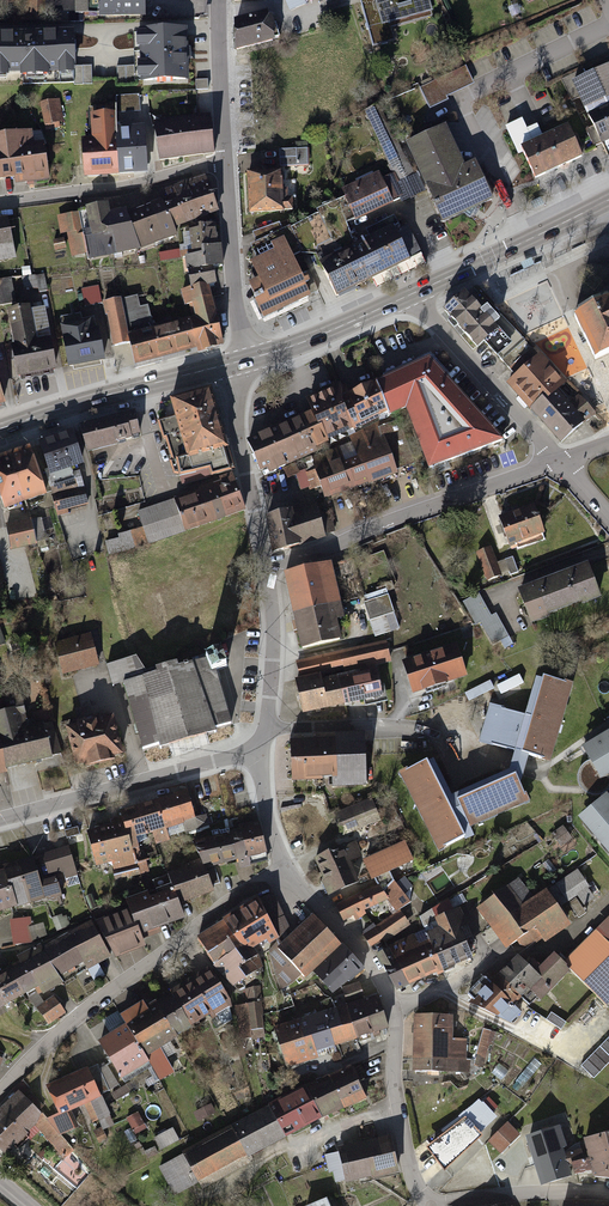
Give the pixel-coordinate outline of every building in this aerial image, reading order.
[(47,8),(72,8),(72,11),(103,10),(104,16),(151,15),(150,0),(47,0),(47,8)] [(290,9),(312,1),(312,0),(287,0),(290,9)] [(363,2),(376,47),(398,41),(394,29),(437,16),(432,0),(370,0),(363,2)] [(273,14),(235,24),(242,50),(280,40),(273,14)] [(0,29),(0,69),(75,67),(74,26),(0,29)] [(187,26),(140,27),(141,80),(189,78),(187,26)] [(608,108),(608,66),(574,84),(590,117),(608,108)] [(442,78),(416,90),(425,108),(451,96),(442,78)] [(59,99),(39,103),(44,126),(64,122),(59,99)] [(381,103),(367,110),(404,197),(422,189),(415,173),(412,175),(381,103)] [(118,114),(119,136),(148,134),(147,119),(142,119),(141,105),(118,106),(118,114)] [(590,117),(608,154),(608,108),(590,117)] [(119,136),(118,114),(95,115),(96,137),(119,136)] [(183,121),(189,159),(216,155),(210,117),(183,121)] [(521,148),(546,137),(540,123),(530,128),(526,118),(509,126),(520,151),(522,150),(521,148)] [(189,159),(183,121),(156,125),(162,164),(189,159)] [(441,220),(490,196),(474,163),(464,168),(443,126),(407,143),(426,182),(424,183),(441,220)] [(546,137),(521,148),(522,150),(534,177),(582,156),(569,126),(546,137)] [(17,135),(21,178),(22,182),(51,179),(47,145),(36,146),(35,133),(17,135)] [(119,136),(121,171),(156,169),(154,134),(148,134),(119,136)] [(17,135),(0,136),(0,171),(1,180),(21,178),(17,135)] [(121,171),(119,136),(96,137),(85,137),(87,172),(121,171)] [(308,148),(280,150),(281,167),(308,165),(308,148)] [(286,170),(248,172),(250,212),(294,209),(292,182),(286,182),(286,170)] [(393,199),(380,171),(343,187),(356,216),(393,199)] [(203,177),(187,183),(190,191),(199,217),(216,211),(203,177)] [(176,196),(190,191),(187,183),(167,190),(170,198),(176,196)] [(190,191),(176,196),(186,222),(199,217),(190,191)] [(170,198),(163,201),(173,227),(186,222),(176,196),(170,198)] [(176,235),(173,227),(163,201),(151,206),(163,239),(176,235)] [(88,259),(139,248),(126,214),(125,210),(108,214),(106,205),(77,211),(88,259)] [(139,248),(163,239),(151,206),(126,214),(139,248)] [(15,257),(10,219),(0,221),(0,259),(15,257)] [(406,222),(355,247),(370,278),(421,252),(406,222)] [(201,248),(222,244),(217,223),(200,227),(201,230),(190,232),(193,245),(182,247),(185,259),(203,255),(201,248)] [(281,233),(278,225),(256,235),(260,244),(256,246),(262,260),(257,262),(264,279),(255,283),(260,294),(255,296),(265,317),(319,293),(309,271),(298,276),(289,257),(300,252),(290,229),(281,233)] [(192,291),(212,286),(216,285),(212,269),(227,266),(222,244),(201,248),(203,255),(185,259),(192,291)] [(335,294),(370,278),(355,247),(320,264),(335,294)] [(0,279),(0,281),(1,304),(16,303),(15,278),(0,279)] [(100,285),(83,288),(87,306),(104,303),(100,285)] [(199,318),(218,314),(212,286),(192,291),(183,293),(187,309),(196,307),(199,318)] [(494,318),(467,287),(442,308),(475,346),(485,337),(515,371),(536,352),(501,312),(494,318)] [(132,333),(154,328),(149,308),(143,309),(140,296),(125,299),(132,333)] [(608,354),(608,297),(573,315),(580,329),(595,360),(608,354)] [(132,333),(125,299),(108,303),(117,346),(134,342),(132,333)] [(48,305),(10,313),(24,376),(61,368),(48,305)] [(218,314),(199,318),(191,320),(197,350),(225,344),(218,314)] [(79,320),(64,324),(73,366),(108,358),(102,329),(96,330),(94,321),(80,324),(79,320)] [(197,350),(191,320),(154,328),(132,333),(134,342),(139,363),(197,350)] [(515,371),(520,377),(513,383),(535,408),(560,386),(568,379),(540,348),(536,352),(515,371)] [(436,360),(382,382),(398,416),(412,410),(436,466),(508,439),(436,360)] [(338,392),(356,430),(358,435),(398,416),(382,382),(354,395),(348,382),(336,387),(338,392)] [(574,402),(560,386),(535,408),(563,441),(595,413),(580,396),(574,402)] [(213,391),(163,406),(167,419),(159,422),(176,477),(210,467),(213,475),(236,468),(213,391)] [(356,430),(338,392),(314,403),(318,411),(305,418),(319,448),(356,430)] [(134,410),(84,424),(91,448),(140,434),(134,410)] [(278,430),(293,461),(319,449),(319,448),(305,418),(278,430)] [(356,453),(367,481),(398,469),(386,439),(382,440),(377,429),(351,439),(356,453)] [(293,461),(278,430),(251,442),(266,474),(293,461)] [(79,431),(45,442),(53,467),(48,469),(53,485),(74,479),(71,469),(89,464),(79,431)] [(353,487),(342,459),(337,447),(313,457),(329,496),(353,487)] [(13,455),(27,500),(49,494),(35,448),(13,455)] [(367,481),(356,453),(342,459),(353,487),(367,481)] [(13,455),(0,459),(0,492),(4,507),(27,500),(13,455)] [(215,488),(225,519),(248,511),(236,476),(225,480),(226,485),(215,488)] [(225,519),(215,488),(204,492),(203,489),(199,490),(211,524),(225,519)] [(85,490),(54,497),(59,517),(69,514),(69,511),(89,506),(85,490)] [(211,524),(199,490),(175,498),(187,532),(211,524)] [(143,528),(149,544),(187,532),(175,498),(138,511),(143,528)] [(289,509),(271,514),(277,551),(326,537),(317,504),(289,512),(289,509)] [(538,505),(502,517),(512,545),(548,534),(538,505)] [(34,520),(8,526),(13,549),(39,543),(34,520)] [(149,544),(143,528),(120,536),(121,538),(108,543),(112,557),(149,544)] [(492,547),(478,552),(490,584),(504,579),(503,575),(498,564),(492,547)] [(514,558),(498,564),(503,575),(511,572),(512,576),(520,573),(514,558)] [(330,563),(286,574),(304,648),(342,639),(337,620),(343,618),(330,563)] [(593,563),(524,590),(537,625),(607,597),(593,563)] [(492,614),(483,593),(465,601),(476,625),(484,622),(493,644),(503,640),(505,647),(513,643),(500,611),(492,614)] [(391,594),(366,602),(377,636),(402,628),(391,594)] [(92,633),(57,643),(66,675),(101,665),(92,633)] [(388,639),(298,660),(302,677),(346,666),(348,672),(393,662),(388,639)] [(462,644),(409,659),(418,689),(471,674),(462,644)] [(111,682),(128,677),(129,682),(123,683),(124,685),(125,684),(144,747),(142,749),(144,750),(145,749),(159,745),(160,750),(163,749),(162,746),(214,731),(215,733),(217,733),(216,728),(231,723),(226,708),(228,707),(226,699),(224,699),(216,670),(227,667),(221,650),(206,657),(206,659),(188,664),(187,663),(184,664),(184,665),(178,667),(176,662),(146,672),(136,656),(107,665),(111,682)] [(363,671),(368,696),(369,698),(386,694),(380,667),(363,671)] [(368,696),(363,671),(341,676),(347,700),(368,696)] [(347,700),(341,676),(329,679),(327,672),(300,678),(307,709),(347,700)] [(441,754),(405,771),(445,854),(486,835),(483,829),(540,801),(530,781),(535,762),(538,749),(560,753),(579,681),(546,674),(535,718),(493,707),(485,739),(522,749),(520,759),(517,768),(460,795),(441,754)] [(503,694),(526,683),(521,674),(499,686),(503,694)] [(25,729),(17,707),(0,712),(0,741),(7,766),(26,760),(19,730),(25,729)] [(19,730),(26,760),(60,752),(48,715),(37,718),(39,725),(25,729),(19,730)] [(112,716),(66,727),(75,763),(86,760),(87,765),(114,758),(113,754),(121,752),(112,716)] [(338,739),(339,773),(339,781),(366,781),(365,733),(338,734),(338,739)] [(581,750),(601,783),(608,778),(608,734),(581,750)] [(339,773),(338,739),(297,739),(298,774),(339,773)] [(158,799),(166,826),(186,821),(196,818),(188,790),(158,799)] [(577,821),(608,857),(608,799),(606,796),(577,821)] [(377,798),(343,811),(351,833),(385,820),(377,798)] [(166,826),(158,799),(124,809),(125,815),(132,838),(154,831),(157,842),(170,838),(166,826)] [(132,838),(125,815),(114,818),(115,822),(89,830),(99,864),(117,859),(120,870),(139,864),(132,838)] [(207,815),(196,818),(186,821),(189,831),(210,826),(207,815)] [(241,831),(249,863),(268,858),(259,823),(240,827),(241,831)] [(249,863),(241,831),(230,833),(236,859),(238,865),(249,863)] [(236,859),(230,833),(196,840),(204,862),(206,866),(236,859)] [(356,839),(317,857),(332,891),(360,879),(353,861),(364,856),(356,839)] [(408,839),(368,859),(377,877),(417,858),(408,839)] [(67,844),(44,852),(51,873),(64,869),(66,877),(77,873),(67,844)] [(19,859),(33,900),(49,895),(50,899),(62,895),(56,876),(42,881),(33,854),(19,859)] [(19,859),(5,863),(6,867),(0,869),(0,907),(16,901),(18,905),(33,900),(19,859)] [(187,868),(197,896),(214,890),(206,866),(204,862),(187,868)] [(580,866),(549,887),(562,905),(579,893),(585,900),(595,893),(589,885),(591,883),(580,866)] [(197,896),(187,868),(169,875),(179,903),(197,896)] [(179,903),(169,875),(153,880),(156,889),(126,899),(130,910),(138,932),(183,916),(179,903)] [(381,885),(339,903),(347,920),(356,917),(357,919),(368,915),(366,910),(390,901),(400,910),(414,902),(398,882),(389,891),(381,885)] [(496,924),(525,904),(512,886),(483,906),(496,924)] [(525,904),(496,924),(510,945),(520,938),(529,946),(570,918),(562,905),(549,887),(525,904)] [(263,897),(232,916),(253,950),(284,932),(263,897)] [(444,927),(384,955),(399,989),(479,952),(467,927),(471,926),(462,906),(439,916),(444,927)] [(138,932),(130,910),(98,922),(113,953),(142,942),(138,932)] [(403,910),(365,934),(378,953),(415,929),(403,910)] [(344,943),(315,913),(281,946),(310,976),(317,969),(344,943)] [(31,916),(12,920),(16,942),(48,937),(45,922),(32,924),(31,916)] [(572,968),(607,1001),(608,1000),(608,918),(566,962),(572,968)] [(225,920),(201,936),(235,988),(252,976),(245,966),(253,960),(225,920)] [(69,935),(84,961),(93,979),(102,975),(95,962),(108,955),(91,923),(69,935)] [(84,961),(69,935),(44,948),(58,975),(84,961)] [(58,975),(44,948),(41,942),(15,956),(19,962),(8,968),(22,995),(40,985),(42,990),(61,980),(58,975)] [(365,963),(344,943),(317,969),(337,990),(365,963)] [(275,944),(270,948),(280,985),(287,991),(304,974),(275,944)] [(498,977),(518,996),(527,1005),(538,995),(542,999),(572,968),(566,962),(557,953),(541,968),(531,959),(525,964),(518,957),(498,977)] [(8,968),(2,971),(0,967),(0,1000),(3,1005),(22,995),(8,968)] [(193,979),(213,1015),(219,1024),(233,1017),(229,999),(212,968),(193,979)] [(492,984),(512,1003),(518,996),(498,977),(492,984)] [(512,1003),(492,984),(485,978),(472,990),(480,997),(477,1001),(510,1021),(520,1011),(512,1003)] [(213,1015),(193,979),(172,990),(193,1027),(213,1015)] [(364,994),(359,981),(343,987),(348,1000),(364,994)] [(246,1002),(235,1004),(239,1040),(266,1037),(260,986),(244,988),(246,1002)] [(193,1027),(172,990),(155,1000),(175,1037),(193,1027)] [(367,998),(377,1028),(391,1023),(380,993),(367,998)] [(37,1009),(49,1027),(67,1014),(55,996),(37,1009)] [(350,1003),(360,1034),(377,1028),(367,998),(350,1003)] [(175,1037),(155,1000),(126,1017),(129,1024),(152,1064),(159,1076),(183,1063),(170,1040),(175,1037)] [(332,1026),(337,1042),(360,1034),(350,1003),(337,1008),(342,1022),(332,1026)] [(310,1017),(322,1050),(338,1045),(337,1042),(332,1026),(342,1022),(337,1008),(310,1017)] [(415,1036),(452,1036),(452,1014),(416,1013),(415,1036)] [(568,1022),(553,1013),(548,1021),(562,1030),(568,1022)] [(322,1050),(310,1017),(278,1028),(290,1061),(322,1050)] [(152,1064),(129,1024),(103,1038),(126,1079),(152,1064)] [(485,1067),(496,1031),(485,1028),(475,1064),(485,1067)] [(452,1036),(415,1036),(415,1056),(466,1056),(466,1039),(452,1039),(452,1036)] [(581,1067),(594,1080),(608,1064),(608,1038),(581,1067)] [(466,1056),(415,1056),(415,1071),(466,1071),(466,1056)] [(98,1063),(82,1070),(94,1098),(101,1116),(110,1112),(102,1093),(110,1090),(98,1063)] [(332,1073),(347,1106),(369,1096),(354,1064),(332,1073)] [(82,1070),(48,1084),(60,1112),(94,1098),(82,1070)] [(347,1106),(332,1073),(311,1083),(326,1115),(347,1106)] [(292,1093),(308,1125),(326,1115),(311,1083),(292,1093)] [(8,1110),(30,1133),(38,1125),(57,1144),(65,1136),(20,1092),(5,1107),(8,1110)] [(308,1125),(292,1093),(270,1104),(287,1136),(308,1125)] [(497,1118),(482,1099),(463,1115),(467,1119),(435,1145),(451,1164),(484,1133),(482,1130),(497,1118)] [(244,1119),(261,1150),(287,1136),(270,1104),(244,1119)] [(200,1121),(217,1112),(213,1105),(196,1114),(200,1121)] [(8,1110),(0,1118),(0,1139),(12,1151),(30,1133),(8,1110)] [(140,1114),(129,1118),(137,1137),(148,1133),(140,1114)] [(228,1128),(245,1159),(261,1150),(244,1119),(228,1128)] [(522,1135),(508,1122),(489,1140),(503,1154),(522,1135)] [(536,1158),(571,1148),(564,1126),(530,1136),(536,1158)] [(162,1150),(181,1140),(175,1128),(156,1138),(162,1150)] [(189,1150),(206,1181),(245,1159),(228,1128),(210,1138),(189,1150)] [(593,1164),(597,1176),(608,1178),(608,1134),(586,1139),(587,1143),(593,1164)] [(403,1173),(395,1135),(344,1146),(346,1153),(330,1157),(335,1182),(349,1179),(350,1184),(403,1173)] [(571,1148),(536,1158),(542,1179),(574,1170),(593,1164),(587,1143),(571,1148)] [(206,1181),(189,1150),(162,1165),(179,1196),(206,1181)] [(309,1205),(333,1205),(330,1197),(309,1205)]
